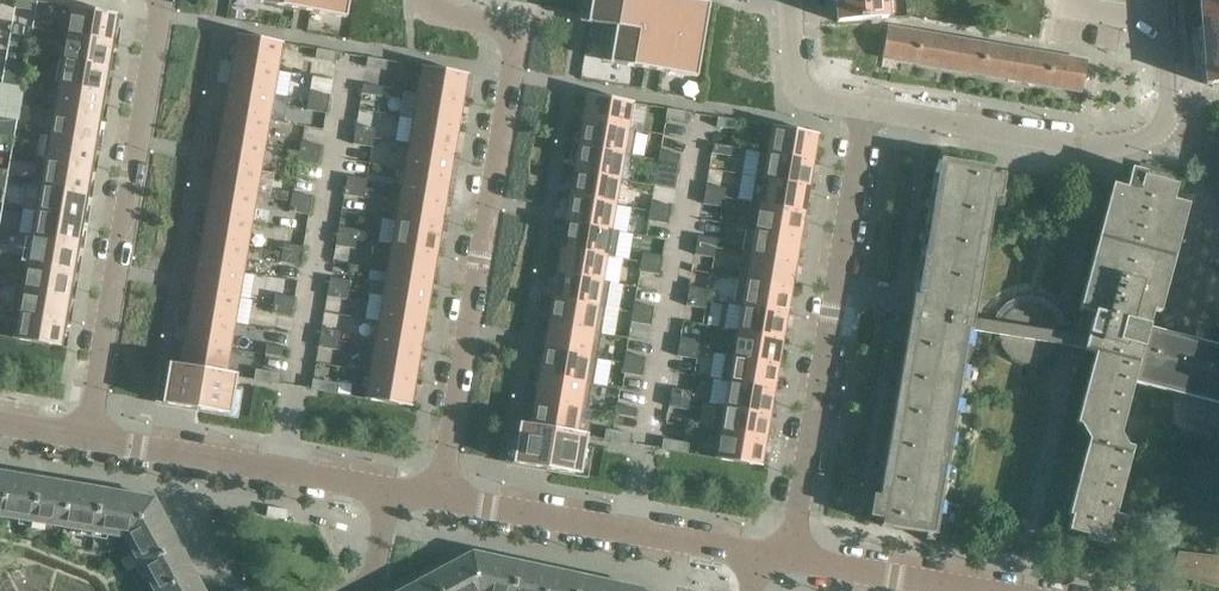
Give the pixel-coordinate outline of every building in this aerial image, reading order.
[(27,0),(17,0),(16,8),(35,11),(37,2),(27,0)] [(350,0),(260,0),(260,3),(264,3),(264,4),(347,18),(350,0)] [(709,4),(683,0),(592,0),(588,23),(616,28),(613,44),(614,44),(610,62),(615,63),(697,78),(709,4)] [(886,0),(835,0),(837,22),(888,18),(886,0)] [(1200,11),(1218,9),(1218,0),(1200,0),(1200,11)] [(115,42),(119,19),(119,15),(69,6),(65,34),(67,34),(67,33),(112,41),(112,42),(115,42)] [(1200,11),(1206,85),(1218,84),(1218,9),(1200,11)] [(31,37),(32,27),(13,24),(11,33),(31,37)] [(916,63),(921,33),(888,28),(883,57),(916,63)] [(111,44),(112,42),(112,41),(67,33),(67,34),(63,59),(108,66),(111,44)] [(280,70),(284,43),(225,33),(221,60),(233,62),(280,70)] [(949,69),(954,39),(921,33),(916,63),(949,69)] [(982,74),(987,44),(954,39),(949,69),(982,74)] [(1015,80),(1020,50),(987,44),(982,74),(1015,80)] [(317,50),(315,59),(336,63),(338,53),(317,50)] [(1048,85),(1053,56),(1020,50),(1015,80),(1048,85)] [(1082,91),(1087,61),(1053,56),(1048,85),(1082,91)] [(103,92),(107,69),(108,66),(63,59),(59,84),(103,92)] [(275,95),(280,70),(233,62),(228,87),(275,95)] [(24,78),(25,69),(6,65),(4,75),(24,78)] [(465,101),(469,75),(420,66),(415,93),(462,101),(465,101)] [(281,69),(279,91),(291,91),(292,70),(281,69)] [(22,87),(24,78),(4,75),(2,84),(22,87)] [(384,78),(363,75),(362,84),(383,88),(384,78)] [(99,117),(103,95),(103,92),(59,84),(54,109),(99,117)] [(381,97),(383,88),(362,84),(360,93),(381,97)] [(271,121),(275,95),(228,87),(224,113),(271,121)] [(331,95),(310,92),(308,101),(329,105),(331,95)] [(458,126),(462,101),(415,93),(411,118),(458,126)] [(630,130),(635,103),(576,93),(571,119),(583,121),(583,122),(630,130)] [(328,114),(329,105),(308,101),(306,110),(328,114)] [(95,143),(98,120),(99,117),(54,109),(50,135),(95,143)] [(667,109),(666,119),(687,122),(688,113),(667,109)] [(267,146),(271,121),(224,113),(220,138),(267,146)] [(17,119),(0,117),(0,126),(15,129),(17,119)] [(454,152),(458,126),(411,118),(407,144),(454,152)] [(626,155),(630,130),(583,122),(579,147),(626,155)] [(376,129),(355,125),(353,135),(374,138),(376,129)] [(15,129),(0,126),(0,136),(13,138),(15,129)] [(770,126),(766,153),(813,161),(813,160),(815,161),(820,134),(770,126)] [(13,138),(11,150),(28,153),(32,132),(15,129),(13,138)] [(735,138),(714,134),(712,144),(733,147),(735,138)] [(90,168),(94,146),(95,143),(50,135),(46,159),(46,161),(90,168)] [(373,148),(374,138),(353,135),(351,144),(373,148)] [(263,172),(267,146),(220,138),(215,163),(263,172)] [(322,146),(301,142),(299,152),(321,155),(322,146)] [(449,177),(454,152),(407,144),(403,169),(449,177)] [(732,157),(733,147),(712,144),(710,153),(732,157)] [(622,181),(626,155),(579,147),(574,173),(622,181)] [(681,155),(660,151),(658,161),(680,164),(681,155)] [(319,165),(321,155),(299,152),(298,161),(319,165)] [(809,186),(813,161),(766,153),(762,178),(809,186)] [(86,193),(90,168),(46,161),(46,159),(38,158),(33,185),(41,186),(86,193)] [(1148,327),(1153,311),(1157,312),(1185,204),(1173,201),(1177,185),(1161,181),(1162,176),(1131,168),(1126,189),(1115,186),(1116,185),(1112,184),(1079,310),(1082,311),(1076,336),(1061,333),(1061,330),(1060,327),(1060,324),(1059,321),(1057,318),(1057,317),(1055,315),(1053,312),(1051,310),(1048,308),(1045,305),(1040,304),(1037,303),(1034,302),(1030,302),(1027,302),(1024,302),(1019,303),(1016,305),(1014,306),(1011,308),(1009,310),(1007,312),(1005,314),(1003,317),(1002,319),(1000,322),(1000,324),(974,320),(966,319),(966,305),(969,306),(993,168),(947,160),(944,175),(935,173),(931,196),(926,207),(929,208),(929,209),(929,208),(925,230),(926,230),(921,241),(924,242),(924,243),(923,242),(914,296),(922,298),(918,320),(917,320),(881,526),(928,533),(930,519),(939,520),(943,497),(948,487),(945,485),(949,463),(954,453),(951,451),(955,430),(959,419),(957,418),(957,417),(960,399),(961,396),(965,385),(962,384),(962,383),(963,384),(966,362),(971,351),(968,350),(969,350),(972,331),(999,335),(999,339),(1000,342),(1001,345),(1003,349),(1005,352),(1007,354),(1009,356),(1011,358),(1015,360),(1019,362),(1024,363),(1028,364),(1031,364),(1034,364),(1037,363),(1040,362),(1044,360),(1048,358),(1051,356),(1053,354),(1055,351),(1056,349),(1058,346),(1059,344),(1071,346),(1098,354),(1080,425),(1083,426),(1091,441),(1068,531),(1087,536),(1085,541),(1106,546),(1109,536),(1120,539),(1126,518),(1115,515),(1133,448),(1127,447),(1130,437),(1120,435),(1135,380),(1170,390),(1178,400),(1175,409),(1193,414),(1196,405),(1218,411),(1218,347),(1148,327)] [(678,174),(680,164),(658,161),(657,170),(678,174)] [(258,197),(263,172),(215,163),(211,189),(258,197)] [(8,170),(0,169),(0,178),(6,179),(8,170)] [(445,203),(449,177),(403,169),(398,195),(445,203)] [(617,206),(622,181),(574,173),(570,198),(617,206)] [(367,180),(346,176),(344,185),(366,189),(367,180)] [(804,211),(809,186),(762,178),(758,204),(804,211)] [(364,198),(366,189),(344,185),(343,195),(364,198)] [(726,189),(705,185),(703,194),(725,198),(726,189)] [(82,219),(86,193),(41,186),(37,211),(82,219)] [(254,222),(258,197),(211,189),(207,214),(254,222)] [(314,197),(292,193),(291,202),(312,206),(314,197)] [(723,207),(725,198),(703,194),(702,204),(723,207)] [(441,228),(445,203),(398,195),(394,220),(441,228)] [(613,231),(617,206),(570,198),(566,223),(613,231)] [(310,215),(312,206),(291,202),(289,212),(310,215)] [(673,206),(651,202),(650,211),(671,215),(673,206)] [(800,237),(804,211),(758,204),(754,229),(800,237)] [(77,244),(81,222),(82,219),(37,211),(33,235),(33,236),(77,244)] [(669,224),(671,215),(650,211),(648,221),(669,224)] [(250,248),(254,222),(207,214),(202,240),(250,248)] [(437,253),(441,228),(394,220),(390,245),(437,253)] [(609,257),(613,231),(566,223),(561,249),(609,257)] [(359,230),(337,227),(336,236),(357,240),(359,230)] [(796,262),(800,237),(754,229),(749,254),(796,262)] [(73,269),(77,247),(77,244),(33,236),(33,235),(25,234),(21,260),(73,269)] [(355,249),(357,240),(336,236),(334,246),(355,249)] [(718,239),(696,236),(695,245),(716,249),(718,239)] [(245,273),(250,248),(202,240),(198,265),(245,273)] [(305,247),(284,244),(282,253),(303,257),(305,247)] [(432,279),(437,253),(390,245),(385,271),(432,279)] [(714,258),(716,249),(695,245),(693,255),(714,258)] [(604,282),(609,257),(561,249),(557,274),(604,282)] [(302,266),(303,257),(282,253),(281,263),(302,266)] [(664,256),(643,253),(641,262),(662,266),(664,256)] [(791,288),(796,262),(749,254),(745,280),(791,288)] [(69,295),(72,272),(73,269),(21,260),(16,285),(69,295)] [(661,275),(662,266),(641,262),(640,272),(661,275)] [(241,298),(245,273),(198,265),(194,290),(241,298)] [(237,345),(247,346),(256,273),(246,271),(237,345)] [(428,304),(432,279),(385,271),(381,296),(428,304)] [(600,307),(604,282),(557,274),(553,299),(600,307)] [(350,281),(329,278),(327,287),(348,291),(350,281)] [(787,313),(791,288),(745,280),(741,305),(787,313)] [(65,319),(68,298),(69,295),(16,285),(12,312),(17,313),(64,320),(65,319)] [(709,290),(688,286),(686,296),(707,299),(709,290)] [(347,300),(348,291),(327,287),(326,296),(347,300)] [(237,324),(241,298),(194,290),(189,316),(237,324)] [(296,298),(275,295),(274,304),(295,308),(296,298)] [(424,329),(428,304),(381,296),(377,321),(424,329)] [(706,309),(707,299),(686,296),(685,305),(706,309)] [(596,333),(600,307),(553,299),(548,325),(596,333)] [(293,317),(295,308),(274,304),(272,313),(293,317)] [(655,307),(634,304),(633,313),(654,317),(655,307)] [(783,338),(787,313),(741,305),(737,331),(783,338)] [(63,347),(67,324),(68,319),(65,319),(64,320),(17,313),(13,338),(63,347)] [(652,326),(654,317),(633,313),(631,322),(652,326)] [(232,349),(237,324),(189,316),(185,341),(232,349)] [(419,355),(424,329),(377,321),(372,347),(419,355)] [(591,358),(596,333),(548,325),(544,350),(591,358)] [(341,332),(320,328),(319,338),(340,341),(341,332)] [(778,364),(783,338),(737,331),(733,356),(778,364)] [(700,341),(679,337),(678,347),(699,350),(700,341)] [(338,351),(340,341),(319,338),(317,347),(338,351)] [(228,373),(232,349),(185,341),(181,365),(203,369),(228,373)] [(288,349),(267,345),(265,355),(286,358),(288,349)] [(415,380),(419,355),(372,347),(368,372),(415,380)] [(697,360),(699,350),(678,347),(676,356),(697,360)] [(587,383),(591,358),(544,350),(540,375),(587,383)] [(647,358),(626,354),(624,364),(645,367),(647,358)] [(774,389),(778,364),(733,356),(729,381),(774,389)] [(598,379),(609,381),(612,359),(601,357),(598,379)] [(196,409),(203,369),(181,365),(169,363),(162,403),(196,409)] [(644,377),(645,367),(624,364),(622,373),(644,377)] [(230,415),(237,378),(237,375),(228,373),(203,369),(196,409),(230,415)] [(268,382),(270,372),(256,370),(254,380),(268,382)] [(283,374),(270,372),(268,382),(282,384),(283,374)] [(413,408),(418,381),(415,380),(368,372),(364,399),(413,408)] [(583,409),(587,383),(540,375),(535,401),(583,409)] [(324,391),(326,382),(312,380),(310,389),(324,391)] [(770,415),(774,389),(729,381),(725,407),(770,415)] [(340,384),(326,382),(324,391),(338,394),(340,384)] [(692,392),(671,388),(669,397),(690,401),(692,392)] [(689,410),(690,401),(669,397),(667,407),(689,410)] [(579,433),(583,409),(535,401),(531,425),(554,429),(579,433)] [(638,409),(617,405),(615,414),(637,418),(638,409)] [(765,440),(770,415),(725,407),(721,432),(765,440)] [(554,429),(531,425),(520,423),(513,463),(547,469),(554,429)] [(581,475),(587,437),(588,435),(579,433),(554,429),(547,469),(581,475)] [(618,442),(620,432),(606,429),(605,439),(618,442)] [(634,434),(620,432),(618,442),(632,444),(634,434)] [(768,440),(765,440),(721,432),(719,432),(714,459),(763,467),(768,440)] [(674,451),(676,442),(662,439),(660,449),(674,451)] [(690,444),(676,442),(674,451),(689,454),(690,444)] [(8,474),(0,472),(0,516),(1,516),(8,474)] [(32,521),(40,479),(8,474),(1,516),(32,521)] [(64,527),(71,484),(40,479),(32,521),(64,527)] [(95,532),(102,489),(71,484),(64,527),(95,532)] [(126,537),(154,498),(102,489),(95,532),(126,537)] [(179,545),(154,498),(126,537),(141,565),(179,545)] [(179,545),(141,565),(155,590),(159,590),(194,572),(179,545)] [(473,552),(431,575),(439,590),(479,590),(473,552)] [(520,562),(473,552),(479,590),(514,590),(520,562)] [(1218,564),(1193,557),(1188,574),(1218,583),(1218,562),(1218,564)] [(551,569),(520,562),(514,590),(546,590),(551,569)] [(582,576),(551,569),(546,590),(578,590),(582,576)] [(194,572),(159,590),(204,590),(194,572)] [(431,575),(403,590),(439,590),(431,575)] [(612,582),(582,576),(578,590),(611,590),(612,582)] [(644,589),(612,582),(611,590),(644,590),(644,589)]
